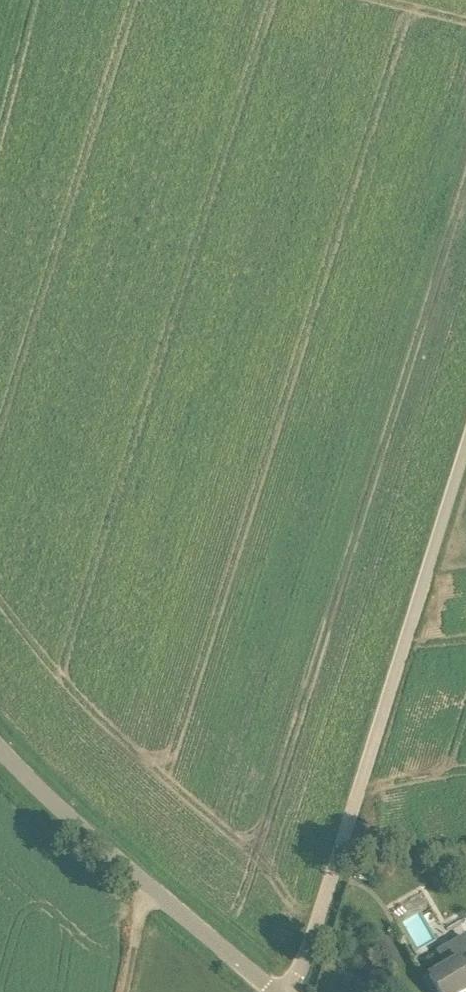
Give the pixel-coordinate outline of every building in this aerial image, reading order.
[(429,977),(438,991),(465,991),(465,955),(429,977)]
